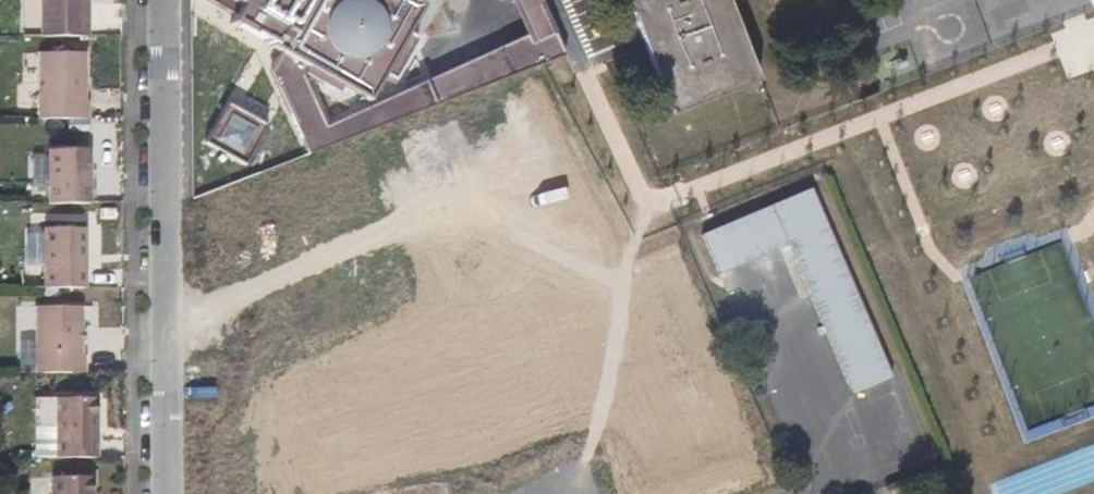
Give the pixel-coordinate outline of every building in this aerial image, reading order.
[(41,39),(87,39),(86,22),(80,21),(80,0),(41,0),(41,39)] [(333,147),(325,129),(302,79),(304,75),(337,93),(340,88),(367,103),(383,76),(394,82),(416,42),(405,35),(420,8),(406,0),(203,0),(235,18),(232,24),(273,47),(271,49),(281,55),(270,74),(308,157),(333,147)] [(729,0),(628,0),(671,112),(759,77),(729,0)] [(502,57),(512,78),(565,58),(554,34),(542,30),(514,42),(518,50),(502,57)] [(514,42),(499,49),(502,57),(518,50),(514,42)] [(499,49),(325,129),(333,147),(512,78),(502,57),(499,49)] [(38,57),(37,120),(88,119),(87,103),(84,103),(83,56),(38,57)] [(244,167),(266,128),(227,106),(205,145),(244,167)] [(49,153),(48,205),(88,205),(89,151),(49,153)] [(870,348),(812,195),(705,235),(720,276),(789,249),(832,362),(870,348)] [(44,231),(43,290),(84,289),(84,231),(44,231)] [(81,358),(81,309),(35,310),(35,376),(84,376),(85,358),(81,358)] [(35,310),(16,310),(16,376),(35,376),(35,310)] [(58,402),(57,460),(96,461),(97,402),(58,402)] [(52,493),(92,493),(92,479),(53,479),(52,493)]
